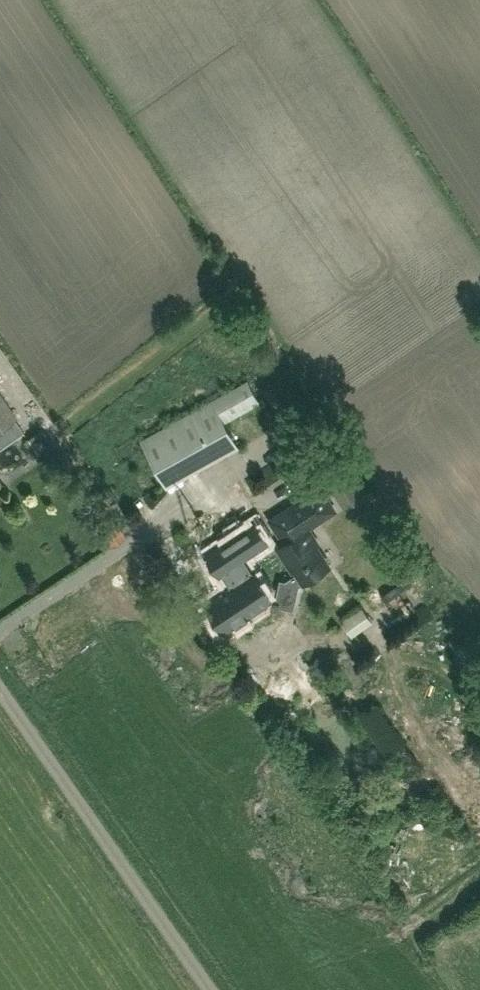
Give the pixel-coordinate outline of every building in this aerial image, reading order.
[(225,421),(260,402),(248,381),(142,440),(167,486),(239,446),(225,421)] [(0,396),(0,428),(15,418),(0,396)] [(365,496),(348,469),(340,457),(332,462),(340,474),(328,483),(345,509),(365,496)] [(321,487),(294,505),(271,520),(286,542),(278,547),(288,563),(291,561),(298,573),(286,581),(281,580),(278,601),(276,601),(276,606),(281,607),(281,605),(295,608),(299,584),(304,581),(305,582),(330,566),(316,544),(319,543),(309,528),(335,510),(321,487)] [(24,500),(12,510),(20,520),(32,510),(24,500)] [(254,524),(208,554),(220,573),(224,571),(234,586),(231,588),(208,603),(226,629),(252,612),(271,600),(267,593),(254,573),(252,574),(242,559),(267,543),(254,524)] [(418,586),(388,602),(397,620),(428,604),(418,586)] [(345,617),(355,635),(377,622),(368,605),(345,617)]
